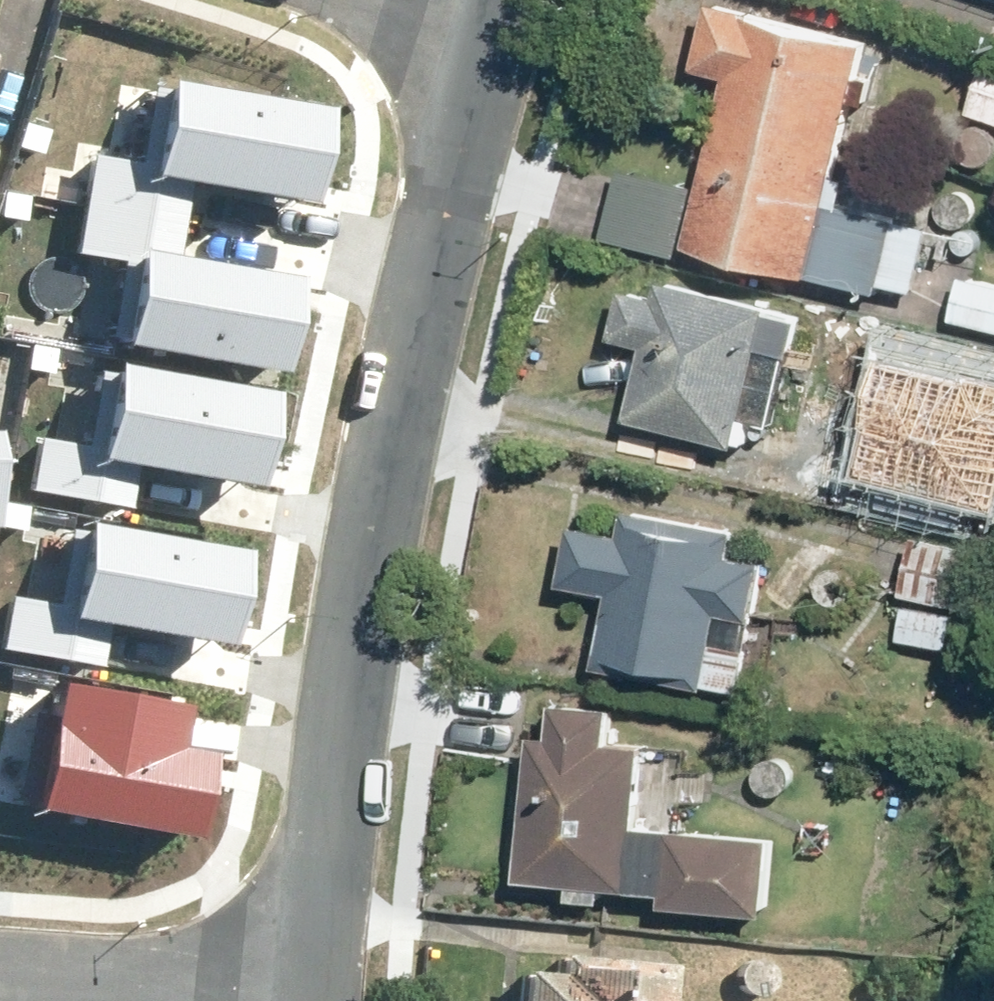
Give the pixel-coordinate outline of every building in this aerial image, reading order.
[(730,75),(688,244),(879,291),(881,282),(914,290),(915,285),(941,291),(957,230),(882,212),(893,166),(851,156),(840,198),(828,195),(866,42),(714,5),(699,67),(730,75)] [(993,116),(993,55),(987,53),(970,108),(993,116)] [(118,334),(270,361),(285,272),(182,254),(194,187),(297,205),(316,101),(164,74),(150,155),(96,146),(78,247),(132,256),(118,334)] [(621,166),(605,236),(680,254),(696,183),(621,166)] [(968,191),(958,189),(949,192),(942,199),(940,209),(943,218),(951,225),(960,227),(970,224),(976,216),(978,207),(975,197),(968,191)] [(645,340),(628,415),(737,440),(743,414),(771,421),(787,350),(791,351),(801,308),(661,276),(658,290),(623,282),(612,333),(645,340)] [(993,327),(993,282),(964,276),(956,319),(993,327)] [(914,360),(904,358),(895,361),(888,368),(886,378),(889,387),(896,394),(906,396),(915,393),(922,385),(924,376),(921,366),(914,360)] [(110,368),(94,461),(246,488),(263,396),(110,368)] [(856,406),(837,490),(920,508),(939,425),(856,406)] [(239,538),(60,498),(41,584),(14,578),(0,641),(0,645),(101,667),(109,630),(214,653),(239,538)] [(606,590),(593,664),(744,690),(767,558),(729,552),(734,526),(625,507),(621,531),(572,522),(561,582),(606,590)] [(902,589),(992,608),(993,597),(993,552),(914,535),(902,589)] [(844,565),(835,563),(825,566),(819,574),(817,583),(820,593),(827,599),(837,601),(846,598),(853,591),(855,581),(852,572),(844,565)] [(904,603),(898,636),(951,646),(957,613),(904,603)] [(59,672),(31,799),(188,833),(209,742),(172,734),(180,698),(59,672)] [(531,732),(518,876),(630,886),(643,741),(610,738),(613,704),(555,699),(552,734),(531,732)] [(785,757),(775,755),(766,758),(759,765),(757,775),(760,784),(767,791),(777,793),(786,790),(793,783),(795,773),(792,764),(785,757)] [(672,825),(665,899),(769,909),(776,835),(672,825)] [(660,963),(548,956),(547,971),(513,969),(511,1000),(658,1000),(660,963)] [(763,959),(754,957),(744,960),(738,967),(736,977),(739,986),(746,993),(756,995),(765,992),(772,984),(774,975),(771,965),(763,959)]
